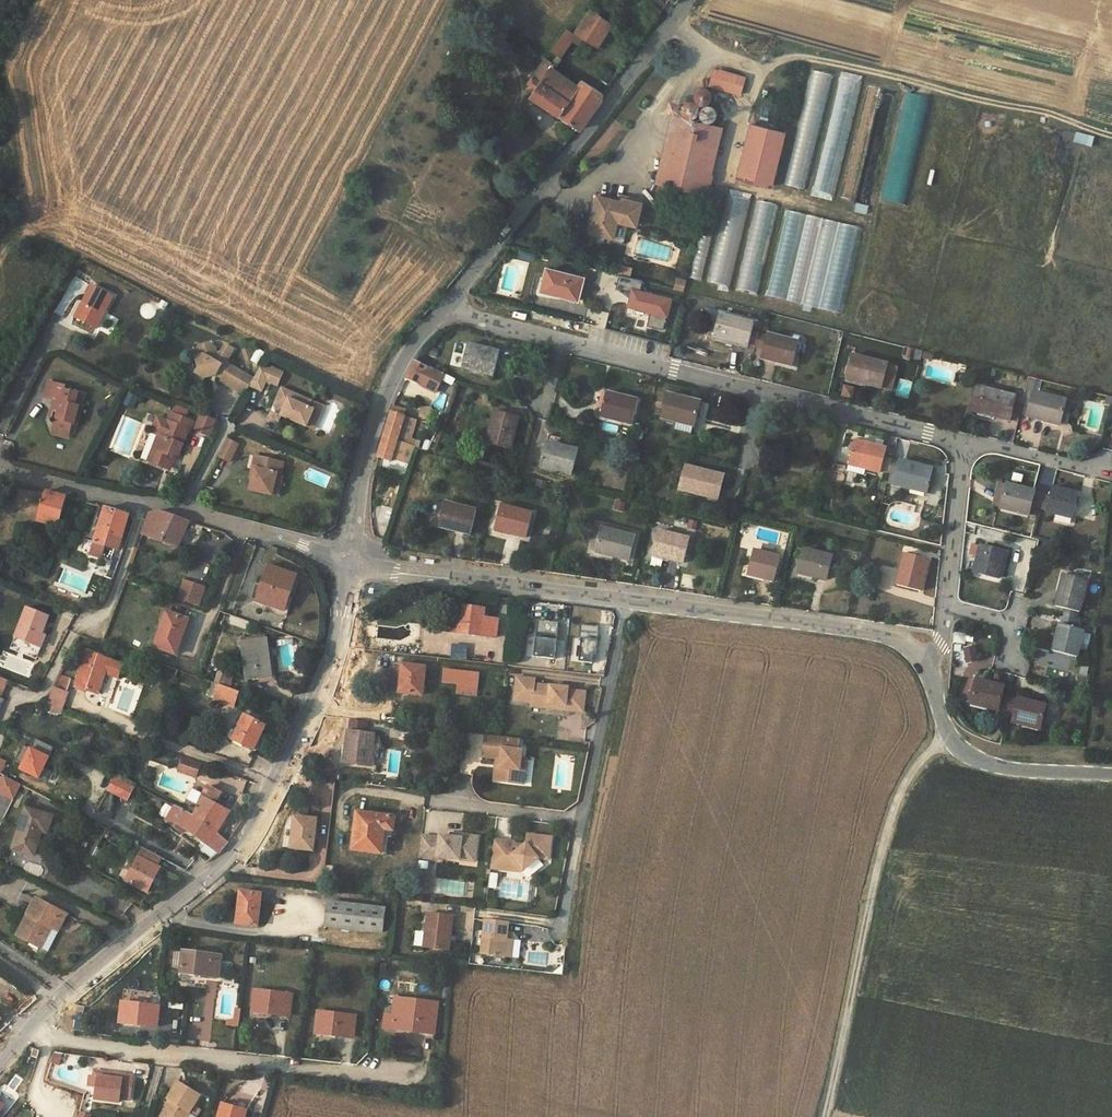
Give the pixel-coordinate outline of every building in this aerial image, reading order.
[(585,38),(598,46),(612,25),(591,10),(576,32),(577,32),(585,38)] [(552,50),(561,56),(572,40),(575,35),(572,33),(569,31),(566,29),(552,50)] [(575,35),(572,40),(580,45),(585,38),(577,32),(575,35)] [(603,94),(582,81),(579,86),(568,102),(542,85),(553,68),(555,65),(545,59),(529,83),(537,88),(531,96),(581,130),(602,99),(603,94)] [(579,86),(553,68),(542,85),(568,102),(579,86)] [(716,69),(711,86),(739,94),(744,78),(716,69)] [(812,72),(811,84),(820,85),(820,90),(829,91),(830,73),(812,72)] [(855,109),(859,79),(842,77),(837,107),(855,109)] [(904,93),(883,200),(907,205),(929,98),(904,93)] [(637,105),(643,110),(649,102),(644,97),(637,105)] [(670,101),(665,111),(675,116),(681,106),(670,101)] [(652,173),(650,181),(707,195),(722,129),(672,117),(658,174),(652,173)] [(750,125),(737,178),(772,187),(785,134),(750,125)] [(595,143),(613,155),(618,147),(601,134),(595,143)] [(825,144),(815,192),(833,195),(843,147),(825,144)] [(855,200),(865,146),(852,144),(843,198),(855,200)] [(810,160),(792,156),(785,183),(804,188),(810,160)] [(748,199),(729,194),(708,283),(725,287),(748,199)] [(598,196),(589,232),(613,238),(624,241),(628,224),(636,226),(642,203),(623,199),(622,202),(598,196)] [(758,294),(776,204),(754,200),(736,290),(758,294)] [(784,211),(767,297),(795,302),(794,305),(841,315),(859,226),(784,211)] [(0,223),(0,229),(1,231),(13,224),(10,218),(0,223)] [(699,244),(691,277),(700,279),(708,246),(699,244)] [(546,268),(540,291),(579,301),(585,278),(546,268)] [(665,330),(672,297),(641,290),(643,280),(620,276),(618,287),(631,290),(625,316),(648,321),(647,326),(665,330)] [(93,285),(76,317),(96,327),(113,296),(93,285)] [(675,290),(672,302),(682,304),(685,293),(675,290)] [(721,315),(715,339),(748,347),(748,346),(751,332),(753,323),(721,315)] [(751,332),(748,346),(756,348),(759,334),(751,332)] [(756,348),(764,350),(767,336),(759,334),(756,348)] [(761,359),(794,368),(800,343),(767,335),(767,336),(764,350),(761,359)] [(245,372),(227,362),(234,348),(225,343),(221,351),(216,352),(212,345),(209,343),(203,343),(199,350),(199,353),(196,354),(198,366),(191,380),(199,384),(202,383),(205,378),(215,373),(222,377),(221,380),(236,388),(245,372)] [(468,344),(462,368),(494,376),(501,353),(468,344)] [(923,355),(919,354),(913,352),(911,361),(920,363),(923,355)] [(923,360),(933,363),(934,357),(925,354),(923,360)] [(851,356),(845,380),(883,389),(889,365),(851,356)] [(416,382),(436,392),(442,379),(444,375),(415,361),(406,379),(416,382)] [(254,377),(249,386),(261,391),(271,370),(261,365),(254,377)] [(245,372),(236,388),(245,393),(249,386),(254,377),(245,372)] [(442,379),(455,386),(457,382),(444,375),(442,379)] [(1036,379),(1028,377),(1025,394),(1020,413),(1027,416),(1027,417),(1060,424),(1060,423),(1065,403),(1065,401),(1032,393),(1036,379)] [(73,423),(79,406),(75,405),(79,394),(66,390),(67,388),(51,382),(47,398),(55,400),(61,402),(58,410),(53,408),(50,416),(56,418),(54,426),(56,431),(65,434),(71,429),(73,423)] [(282,414),(308,425),(316,409),(310,406),(313,398),(283,385),(275,402),(282,406),(284,410),(282,414)] [(852,398),(855,387),(844,385),(842,396),(852,398)] [(1012,412),(1015,396),(975,387),(969,412),(1010,421),(1012,412)] [(1016,391),(1015,396),(1012,412),(1020,413),(1025,394),(1016,391)] [(606,393),(601,416),(633,425),(639,402),(606,393)] [(79,394),(75,405),(79,406),(73,423),(77,424),(86,396),(79,394)] [(669,394),(662,419),(677,423),(675,431),(692,435),(694,427),(700,402),(669,394)] [(133,408),(135,400),(125,397),(122,404),(133,408)] [(53,408),(58,410),(61,402),(55,400),(53,408)] [(270,415),(280,419),(282,414),(284,410),(282,406),(275,402),(270,415)] [(1071,404),(1065,403),(1060,423),(1066,424),(1071,404)] [(392,412),(404,417),(406,411),(394,407),(392,412)] [(421,408),(420,416),(436,417),(432,408),(421,408)] [(162,428),(154,447),(159,449),(153,461),(167,467),(172,465),(177,455),(175,454),(176,451),(180,453),(191,427),(193,428),(196,422),(173,412),(165,430),(162,428)] [(399,434),(404,417),(392,412),(392,413),(384,437),(415,447),(418,448),(420,441),(411,438),(399,434)] [(492,413),(485,441),(513,448),(520,419),(492,413)] [(203,414),(200,423),(214,429),(218,420),(203,414)] [(404,417),(399,434),(411,438),(416,421),(404,417)] [(51,434),(68,439),(71,429),(65,434),(56,431),(54,426),(51,434)] [(233,457),(242,440),(230,434),(222,451),(233,457)] [(548,436),(540,467),(573,475),(579,451),(559,446),(561,439),(548,436)] [(378,457),(391,461),(392,458),(410,464),(415,447),(384,437),(378,457)] [(854,441),(848,465),(868,470),(881,473),(884,457),(886,449),(854,441)] [(154,447),(149,459),(153,461),(159,449),(154,447)] [(269,492),(274,471),(279,473),(282,462),(255,455),(252,465),(255,466),(249,486),(269,492)] [(884,457),(881,473),(889,474),(892,459),(884,457)] [(889,474),(897,477),(901,461),(892,459),(889,474)] [(897,477),(894,486),(927,493),(932,469),(901,461),(897,477)] [(868,470),(848,465),(847,472),(866,476),(868,470)] [(686,467),(680,491),(718,500),(724,476),(686,467)] [(273,493),(279,473),(274,471),(269,492),(273,493)] [(999,483),(994,507),(1028,515),(1030,507),(1038,509),(1042,495),(1034,493),(1034,491),(999,483)] [(1046,511),(1073,518),(1079,494),(1052,487),(1050,496),(1046,511)] [(42,504),(63,511),(66,496),(46,491),(42,504)] [(1038,509),(1046,511),(1050,496),(1042,495),(1038,509)] [(445,502),(439,527),(471,535),(477,510),(445,502)] [(57,526),(58,527),(63,511),(42,504),(37,520),(38,520),(43,522),(57,526)] [(501,506),(495,530),(526,538),(532,514),(501,506)] [(383,507),(379,520),(390,524),(394,510),(383,507)] [(106,508),(95,542),(118,550),(128,515),(106,508)] [(142,535),(178,546),(184,532),(201,537),(203,530),(203,526),(160,512),(150,513),(147,520),(142,535)] [(54,537),(57,526),(43,522),(42,526),(39,533),(54,537)] [(602,529),(596,552),(628,560),(634,537),(602,529)] [(658,531),(652,555),(685,563),(690,539),(658,531)] [(977,557),(974,573),(998,579),(1005,552),(972,544),(969,555),(977,557)] [(747,575),(774,582),(780,557),(772,555),(774,549),(762,546),(761,553),(753,551),(747,575)] [(805,550),(799,574),(826,581),(832,556),(805,550)] [(905,553),(897,586),(920,591),(929,559),(905,553)] [(270,566),(257,601),(285,611),(297,575),(270,566)] [(1063,574),(1055,606),(1065,609),(1079,612),(1080,613),(1088,580),(1063,574)] [(183,580),(178,600),(201,606),(206,585),(183,580)] [(424,594),(423,603),(433,603),(433,595),(424,594)] [(439,594),(438,608),(445,607),(446,594),(439,594)] [(26,607),(9,648),(31,657),(48,616),(26,607)] [(458,630),(458,633),(496,638),(498,620),(484,618),(485,609),(461,607),(459,624),(458,630)] [(1079,612),(1065,609),(1062,616),(1077,620),(1079,612)] [(167,612),(155,647),(176,655),(185,631),(180,629),(183,618),(167,612)] [(1062,616),(1061,624),(1075,628),(1077,620),(1062,616)] [(180,629),(185,631),(189,620),(183,618),(180,629)] [(559,623),(539,621),(534,657),(555,660),(559,623)] [(1059,624),(1052,651),(1077,657),(1084,630),(1075,628),(1061,624),(1059,624)] [(599,628),(580,625),(579,639),(582,639),(579,662),(592,664),(594,651),(597,651),(599,628)] [(237,644),(242,644),(242,643),(248,642),(247,636),(237,637),(237,644)] [(248,642),(242,643),(242,644),(247,679),(260,677),(272,676),(272,673),(267,639),(248,642)] [(964,647),(967,660),(977,658),(974,645),(964,647)] [(88,653),(77,686),(99,694),(105,673),(106,670),(111,672),(114,661),(88,653)] [(148,659),(142,676),(146,678),(152,661),(148,659)] [(392,692),(399,693),(402,665),(395,664),(392,692)] [(402,665),(399,693),(422,695),(426,668),(402,665)] [(445,669),(443,682),(458,684),(478,686),(479,673),(445,669)] [(219,671),(215,683),(219,684),(236,690),(237,685),(231,683),(233,676),(219,671)] [(272,676),(260,677),(260,683),(276,681),(275,673),(272,673),(272,676)] [(535,680),(517,678),(515,701),(532,703),(532,707),(545,708),(545,704),(559,706),(559,710),(583,712),(585,693),(567,692),(568,689),(534,685),(535,680)] [(976,679),(970,704),(998,711),(997,712),(1000,713),(1006,714),(1010,698),(1002,695),(1004,686),(976,679)] [(68,693),(70,686),(57,682),(54,687),(49,699),(46,710),(61,715),(68,693)] [(209,696),(214,698),(219,684),(215,683),(213,682),(209,696)] [(214,698),(213,700),(234,707),(240,692),(236,690),(219,684),(214,698)] [(477,695),(478,686),(458,684),(457,694),(477,695)] [(1012,723),(1039,730),(1045,705),(1018,698),(1018,700),(1010,698),(1006,714),(1014,717),(1012,723)] [(237,730),(233,739),(253,750),(266,726),(264,725),(267,719),(249,710),(246,716),(245,715),(237,730)] [(348,731),(344,763),(370,766),(374,734),(366,734),(367,722),(351,721),(350,732),(348,731)] [(229,737),(233,739),(237,730),(233,729),(229,737)] [(520,740),(486,736),(485,745),(490,745),(489,754),(484,754),(484,758),(497,759),(502,760),(499,782),(524,785),(526,771),(521,770),(522,759),(523,751),(519,751),(520,740)] [(35,741),(33,748),(48,754),(50,746),(35,741)] [(466,743),(465,752),(484,754),(489,754),(490,745),(485,745),(466,743)] [(27,748),(20,773),(42,779),(49,755),(27,748)] [(183,761),(179,771),(197,777),(201,764),(184,758),(183,761)] [(521,770),(526,771),(529,765),(522,759),(521,770)] [(4,776),(0,784),(0,792),(14,799),(22,785),(4,776)] [(115,778),(108,791),(127,801),(134,788),(115,778)] [(208,785),(194,816),(217,834),(230,812),(216,803),(222,793),(208,785)] [(184,827),(207,844),(202,851),(212,858),(219,853),(228,842),(217,834),(194,816),(182,809),(175,806),(165,821),(181,832),(184,827)] [(26,807),(12,848),(35,855),(42,831),(48,833),(53,817),(26,807)] [(357,813),(353,849),(380,852),(383,829),(393,830),(394,817),(357,813)] [(318,821),(296,818),(292,850),(314,853),(318,821)] [(103,836),(120,845),(124,838),(107,829),(103,836)] [(383,829),(380,852),(387,853),(388,837),(391,838),(393,830),(383,829)] [(516,842),(496,840),(492,868),(522,872),(539,859),(550,861),(553,839),(530,835),(528,844),(514,855),(516,842)] [(442,839),(424,836),(421,858),(440,860),(440,858),(462,861),(462,855),(478,857),(480,838),(464,836),(463,839),(452,837),(442,836),(442,839)] [(144,848),(127,880),(148,892),(161,868),(157,866),(161,857),(144,848)] [(430,875),(419,873),(417,892),(428,893),(430,875)] [(240,891),(236,923),(254,925),(256,910),(259,911),(261,894),(240,891)] [(37,898),(18,935),(48,951),(68,914),(37,898)] [(328,902),(326,926),(383,933),(385,909),(328,902)] [(455,918),(430,915),(426,949),(447,951),(449,937),(453,938),(455,918)] [(510,923),(487,921),(484,955),(510,957),(512,939),(509,939),(510,923)] [(183,952),(181,973),(217,977),(220,956),(183,952)] [(255,991),(253,1012),(289,1016),(291,995),(255,991)] [(122,1002),(119,1023),(157,1028),(159,1010),(149,1008),(150,1005),(122,1002)] [(400,1008),(397,1029),(433,1033),(435,1014),(427,1014),(428,1011),(400,1008)] [(318,1012),(316,1033),(353,1038),(355,1019),(346,1018),(346,1015),(318,1012)] [(55,1053),(53,1061),(59,1061),(62,1054),(55,1053)] [(120,1074),(97,1071),(96,1076),(120,1079),(120,1074)] [(120,1079),(96,1076),(88,1075),(86,1086),(95,1087),(93,1099),(118,1102),(119,1097),(128,1098),(131,1075),(120,1074),(120,1079)] [(166,1098),(169,1100),(161,1113),(166,1116),(184,1116),(199,1094),(177,1081),(166,1098)] [(244,1110),(220,1103),(216,1116),(242,1116),(244,1110)]
